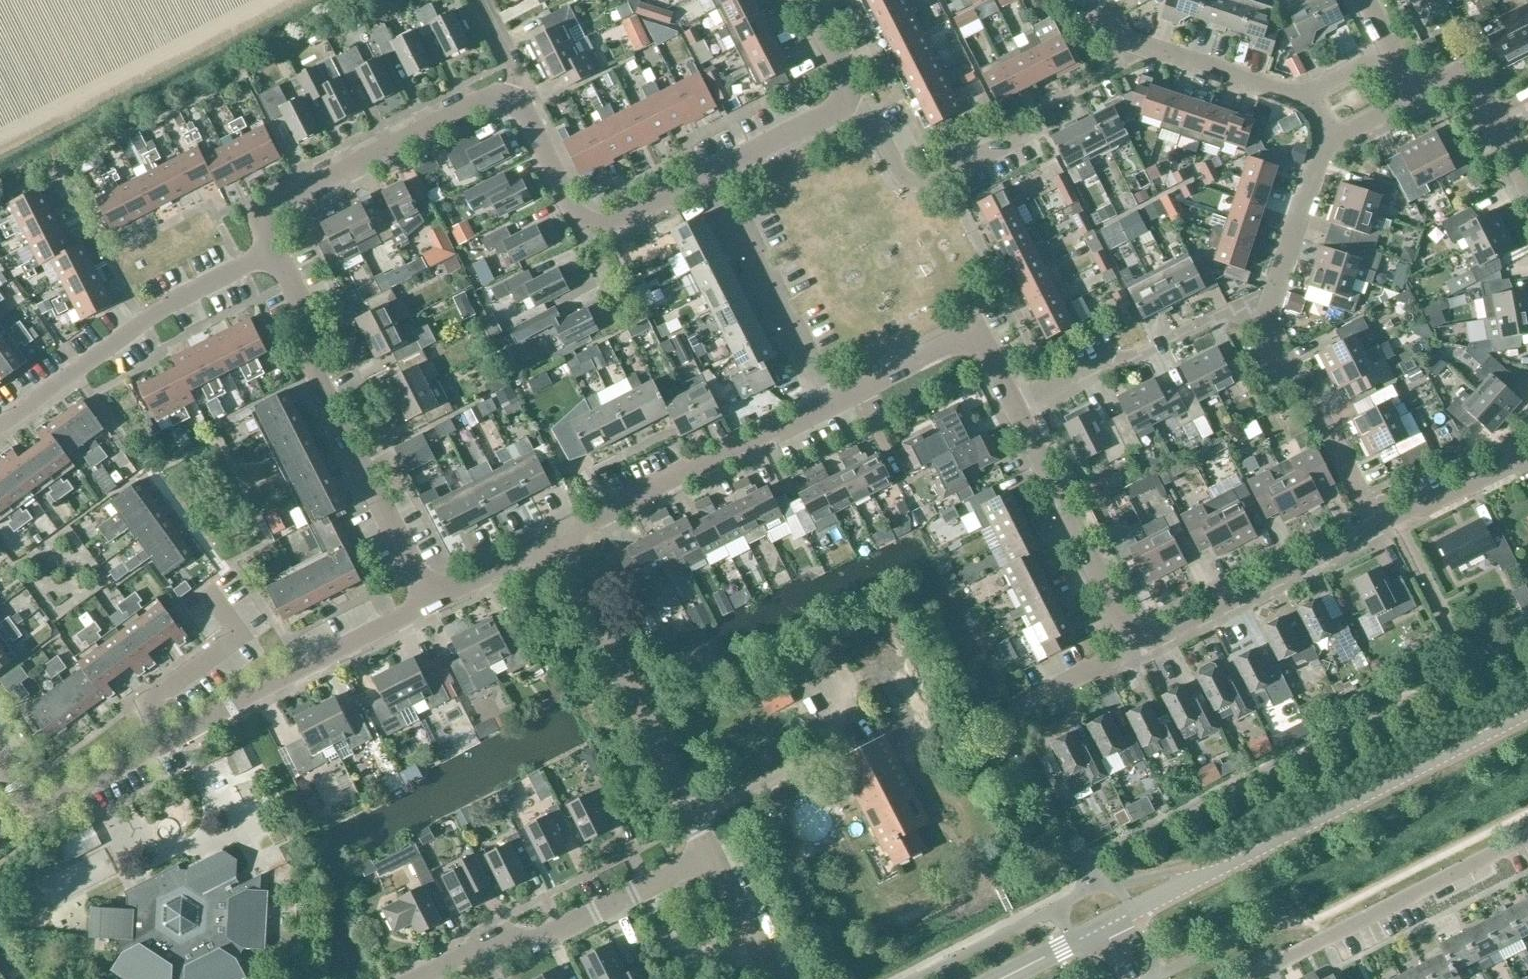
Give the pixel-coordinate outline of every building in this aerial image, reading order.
[(636,14),(639,2),(639,0),(629,0),(636,14)] [(716,10),(735,0),(711,0),(716,10)] [(725,28),(759,11),(753,0),(735,0),(716,10),(725,28)] [(866,16),(897,0),(858,0),(866,16)] [(876,35),(913,16),(905,0),(897,0),(866,16),(876,35)] [(970,0),(961,0),(952,4),(957,14),(973,6),(970,0)] [(1203,0),(1166,0),(1160,20),(1179,26),(1180,22),(1190,17),(1196,20),(1203,0)] [(1196,20),(1218,27),(1227,0),(1203,0),(1196,20)] [(1218,27),(1240,34),(1251,0),(1227,0),(1218,27)] [(1240,34),(1248,37),(1253,47),(1252,51),(1270,57),(1279,32),(1266,28),(1273,8),(1263,5),(1260,0),(1251,0),(1240,34)] [(1296,57),(1297,56),(1312,48),(1312,47),(1321,42),(1323,37),(1325,36),(1306,0),(1296,0),(1295,3),(1284,8),(1294,28),(1284,34),(1296,57)] [(1325,36),(1334,32),(1335,28),(1333,24),(1341,19),(1331,0),(1306,0),(1325,36)] [(1477,3),(1483,15),(1494,9),(1490,0),(1479,0),(1480,2),(1477,3)] [(636,14),(659,21),(663,9),(639,2),(636,14)] [(628,3),(619,7),(624,18),(633,13),(628,3)] [(939,3),(931,7),(936,17),(944,13),(939,3)] [(430,5),(410,15),(422,38),(435,32),(448,57),(468,47),(462,35),(465,34),(466,31),(462,23),(459,22),(456,24),(451,13),(438,20),(430,5)] [(982,5),(974,8),(979,19),(980,21),(988,17),(988,16),(982,5)] [(1488,39),(1503,68),(1527,55),(1527,5),(1504,17),(1510,28),(1488,39)] [(550,30),(527,41),(537,62),(584,38),(579,26),(568,6),(544,18),(550,30)] [(954,18),(959,29),(979,19),(974,8),(954,18)] [(663,9),(659,21),(670,25),(673,12),(663,9)] [(759,11),(725,28),(717,32),(721,40),(729,36),(735,48),(769,31),(759,11)] [(635,16),(620,23),(625,32),(639,25),(635,17),(635,16)] [(923,35),(913,16),(876,35),(886,54),(923,35)] [(1032,30),(1054,74),(1061,70),(1064,74),(1081,66),(1071,48),(1067,50),(1052,20),(1032,30)] [(412,33),(394,42),(384,23),(371,30),(384,57),(396,50),(409,76),(429,66),(412,33)] [(702,40),(695,27),(684,33),(691,46),(702,40)] [(1029,44),(1018,49),(1018,50),(1035,84),(1054,74),(1032,30),(1031,30),(1031,31),(1024,35),(1029,44)] [(735,48),(745,67),(778,50),(769,31),(735,48)] [(932,55),(923,35),(886,54),(895,73),(932,55)] [(584,38),(537,62),(548,83),(560,77),(566,89),(601,71),(592,54),(594,49),(588,36),(584,38)] [(1428,54),(1439,48),(1434,38),(1423,43),(1428,54)] [(702,40),(691,46),(701,66),(714,59),(703,40),(702,40)] [(378,60),(366,65),(357,47),(337,57),(350,83),(361,78),(374,103),(394,93),(378,60)] [(1009,79),(1016,94),(1035,84),(1018,50),(1018,49),(1018,48),(998,58),(999,60),(1009,79)] [(778,50),(745,67),(732,73),(735,81),(749,74),(755,87),(789,70),(778,50)] [(932,55),(895,73),(905,93),(942,74),(932,55)] [(1305,72),(1297,56),(1296,57),(1285,62),(1293,78),(1305,72)] [(318,66),(298,76),(311,102),(322,96),(336,123),(356,112),(339,79),(329,60),(318,66)] [(638,68),(634,60),(627,64),(631,71),(638,68)] [(1009,79),(999,60),(979,70),(996,104),(1016,94),(1009,79)] [(676,86),(693,119),(716,107),(699,74),(698,74),(693,63),(686,67),(692,78),(676,86)] [(647,83),(655,80),(649,69),(642,73),(647,83)] [(705,75),(710,85),(722,79),(716,69),(705,75)] [(603,76),(609,88),(618,83),(612,72),(603,76)] [(971,72),(959,79),(962,85),(975,78),(971,72)] [(905,93),(915,112),(933,103),(952,93),(942,74),(905,93)] [(1121,98),(1133,121),(1142,116),(1161,122),(1171,94),(1150,87),(1152,80),(1141,76),(1135,95),(1131,93),(1121,98)] [(1125,78),(1117,83),(1122,94),(1131,90),(1125,78)] [(722,79),(710,85),(718,101),(729,95),(722,79)] [(976,82),(967,86),(971,96),(981,91),(976,82)] [(654,83),(648,86),(670,131),(693,119),(676,86),(659,94),(654,83)] [(301,99),(289,104),(279,85),(258,95),(271,121),(284,115),(297,142),(317,132),(301,99)] [(587,89),(591,96),(596,93),(592,86),(587,89)] [(631,109),(647,142),(670,131),(648,86),(641,89),(647,100),(631,109)] [(952,93),(933,103),(943,122),(962,112),(952,93)] [(967,103),(973,114),(991,105),(985,94),(967,103)] [(1159,129),(1180,136),(1191,100),(1171,94),(1161,122),(1159,129)] [(1133,121),(1121,98),(1121,97),(1110,103),(1112,109),(1092,119),(1109,154),(1117,150),(1118,144),(1129,139),(1122,126),(1133,121)] [(1191,100),(1180,136),(1200,143),(1212,107),(1191,100)] [(933,103),(915,112),(925,132),(943,122),(933,103)] [(609,106),(603,109),(625,153),(647,142),(631,109),(614,117),(609,106)] [(1212,107),(1200,143),(1221,150),(1223,143),(1232,114),(1212,107)] [(586,131),(603,165),(625,153),(603,109),(596,112),(602,123),(586,131)] [(1283,118),(1289,131),(1304,124),(1297,111),(1283,118)] [(185,122),(181,112),(173,116),(178,125),(185,122)] [(1232,114),(1223,143),(1244,150),(1246,153),(1263,145),(1260,140),(1267,118),(1256,114),(1253,121),(1232,114)] [(239,131),(247,127),(242,117),(234,121),(239,131)] [(1101,158),(1109,154),(1092,119),(1071,130),(1087,160),(1088,160),(1096,156),(1101,158)] [(234,121),(229,124),(234,134),(239,131),(234,121)] [(190,131),(195,141),(202,138),(197,128),(190,131)] [(264,129),(243,139),(259,171),(280,160),(264,129)] [(603,165),(586,131),(569,140),(564,129),(557,132),(563,143),(562,143),(579,177),(603,165)] [(1087,160),(1071,130),(1051,140),(1074,186),(1082,182),(1081,180),(1095,173),(1088,160),(1087,160)] [(195,141),(190,131),(183,134),(188,145),(195,141)] [(1416,141),(1435,179),(1447,173),(1451,182),(1469,172),(1458,149),(1447,155),(1435,132),(1416,141)] [(140,133),(131,137),(138,151),(147,147),(145,144),(140,133)] [(499,136),(476,147),(469,133),(442,147),(455,172),(471,164),(477,175),(510,158),(499,136)] [(243,139),(223,150),(239,181),(259,171),(243,139)] [(152,140),(145,144),(147,147),(149,152),(156,148),(152,140)] [(1435,179),(1416,141),(1397,151),(1409,174),(1398,180),(1410,203),(1430,192),(1426,184),(1435,179)] [(1309,145),(1299,142),(1294,158),(1303,161),(1309,145)] [(122,151),(118,144),(112,147),(116,154),(122,151)] [(1241,179),(1270,188),(1277,167),(1284,169),(1288,157),(1265,148),(1263,145),(1246,153),(1248,158),(1241,179)] [(161,158),(156,148),(149,152),(154,162),(161,158)] [(177,160),(193,192),(214,182),(203,160),(198,149),(177,160)] [(203,160),(214,182),(219,191),(239,181),(223,150),(203,160)] [(158,169),(154,162),(149,152),(143,156),(147,165),(145,166),(149,174),(137,180),(153,212),(173,202),(157,170),(158,169)] [(99,155),(91,159),(98,171),(106,167),(99,155)] [(420,159),(410,164),(418,178),(427,173),(420,159)] [(157,170),(173,202),(193,192),(177,160),(158,169),(157,170)] [(1204,175),(1215,169),(1210,160),(1200,166),(1204,175)] [(1150,180),(1160,176),(1155,167),(1145,172),(1150,180)] [(109,173),(114,182),(120,179),(115,169),(109,173)] [(1189,179),(1184,169),(1173,174),(1178,184),(1189,179)] [(1220,178),(1215,169),(1204,175),(1209,184),(1220,178)] [(1053,178),(1058,188),(1069,182),(1064,172),(1053,178)] [(114,182),(109,173),(102,176),(107,186),(114,182)] [(532,201),(521,179),(509,185),(504,174),(465,194),(474,212),(491,204),(498,218),(532,201)] [(1241,179),(1234,199),(1263,209),(1270,188),(1241,179)] [(116,191),(133,223),(153,212),(137,180),(116,191)] [(1341,183),(1334,203),(1375,216),(1375,215),(1378,205),(1387,208),(1394,188),(1369,180),(1366,191),(1341,183)] [(107,195),(95,201),(112,233),(133,223),(116,191),(117,190),(114,182),(107,186),(103,188),(107,195)] [(1069,182),(1058,188),(1067,206),(1079,200),(1069,182)] [(1191,183),(1181,189),(1186,199),(1196,193),(1191,183)] [(379,215),(391,240),(393,239),(397,246),(408,239),(407,237),(424,223),(419,214),(418,214),(403,184),(382,194),(390,209),(379,215)] [(4,233),(49,210),(38,189),(8,205),(13,215),(7,217),(9,221),(0,225),(0,226),(4,233)] [(1135,196),(1139,204),(1150,198),(1146,190),(1135,196)] [(978,204),(988,224),(1015,211),(1014,210),(1025,204),(1020,195),(1010,201),(1005,191),(978,204)] [(1170,193),(1159,199),(1165,210),(1171,223),(1186,215),(1180,202),(1175,204),(1170,193)] [(1122,199),(1129,211),(1136,207),(1130,195),(1122,199)] [(1165,210),(1159,199),(1146,205),(1152,217),(1165,210)] [(1263,209),(1234,199),(1228,220),(1256,229),(1263,209)] [(1375,216),(1334,203),(1328,223),(1353,231),(1349,243),(1373,250),(1380,231),(1388,233),(1392,221),(1375,215),(1375,216)] [(391,240),(379,215),(368,221),(360,205),(341,215),(361,255),(391,240)] [(1111,205),(1099,211),(1104,222),(1117,215),(1111,205)] [(1073,217),(1078,227),(1089,221),(1084,211),(1083,211),(1081,208),(1072,213),(1073,216),(1073,217)] [(49,210),(4,233),(7,239),(16,234),(17,237),(23,234),(29,246),(59,230),(49,210)] [(1463,238),(1469,248),(1504,230),(1494,210),(1472,221),(1467,211),(1468,210),(1440,224),(1447,236),(1447,235),(1452,244),(1463,238)] [(988,224),(997,244),(1024,230),(1015,211),(988,224)] [(1119,221),(1129,241),(1148,232),(1138,211),(1119,221)] [(672,233),(681,252),(713,236),(703,215),(685,224),(680,214),(653,228),(659,240),(672,233)] [(361,255),(341,215),(322,225),(329,240),(318,246),(331,271),(361,255)] [(1214,226),(1210,237),(1250,250),(1256,229),(1228,220),(1224,229),(1214,226)] [(1089,221),(1078,227),(1082,235),(1093,230),(1089,221)] [(1110,251),(1129,241),(1119,221),(1099,230),(1110,251)] [(455,228),(463,244),(473,239),(464,223),(455,228)] [(442,226),(431,232),(435,241),(447,235),(442,226)] [(507,252),(513,265),(547,248),(536,226),(511,239),(505,228),(480,241),(486,252),(494,248),(498,256),(507,252)] [(69,249),(59,230),(29,246),(34,256),(31,261),(34,268),(70,250),(69,249)] [(1024,230),(997,244),(1007,263),(1034,249),(1034,248),(1024,230)] [(1504,230),(1469,248),(1474,258),(1465,262),(1476,283),(1499,271),(1497,271),(1492,261),(1514,250),(1504,230)] [(681,252),(692,272),(724,256),(713,236),(681,252)] [(1250,250),(1210,237),(1207,246),(1218,249),(1214,262),(1226,265),(1222,277),(1246,284),(1250,273),(1243,271),(1250,250)] [(1314,267),(1354,280),(1355,278),(1372,283),(1375,272),(1367,269),(1373,250),(1349,243),(1345,255),(1320,247),(1314,267)] [(70,250),(49,261),(60,281),(91,265),(80,244),(69,249),(70,250)] [(1007,263),(1017,282),(1044,268),(1052,264),(1042,245),(1034,249),(1007,263)] [(1413,260),(1417,250),(1406,247),(1403,256),(1413,260)] [(1092,255),(1097,264),(1108,259),(1103,250),(1092,255)] [(10,255),(3,259),(6,265),(13,261),(10,255)] [(524,272),(542,265),(537,255),(520,263),(524,272)] [(692,272),(702,293),(734,277),(724,256),(692,272)] [(446,262),(442,264),(444,268),(450,270),(454,272),(461,269),(455,257),(446,262)] [(1166,263),(1184,299),(1203,289),(1206,294),(1218,288),(1205,263),(1195,269),(1188,257),(1178,262),(1173,260),(1166,263)] [(408,266),(413,276),(426,269),(421,259),(408,266)] [(462,276),(477,276),(478,259),(463,259),(462,276)] [(1108,259),(1097,264),(1101,273),(1112,268),(1108,259)] [(21,266),(24,273),(34,268),(31,261),(21,266)] [(1086,263),(1070,267),(1073,280),(1089,277),(1086,263)] [(1148,278),(1164,309),(1184,299),(1166,263),(1157,268),(1156,273),(1148,278)] [(91,265),(60,281),(65,291),(62,296),(65,303),(65,304),(70,301),(101,285),(91,265)] [(1354,280),(1314,267),(1308,287),(1332,295),(1328,306),(1353,314),(1359,294),(1350,291),(1354,280)] [(34,268),(24,273),(27,280),(37,275),(34,268)] [(1044,268),(1017,282),(1027,301),(1054,288),(1044,268)] [(529,297),(535,308),(569,291),(558,269),(533,282),(527,271),(491,289),(497,300),(510,293),(510,294),(512,293),(517,303),(529,297)] [(1164,309),(1148,278),(1137,283),(1132,281),(1127,270),(1119,274),(1143,320),(1164,309)] [(480,278),(483,284),(496,277),(492,271),(480,278)] [(383,273),(375,277),(383,292),(391,288),(383,273)] [(1402,289),(1405,280),(1395,276),(1392,286),(1402,289)] [(734,277),(702,293),(712,313),(744,297),(734,277)] [(1480,285),(1483,299),(1487,319),(1527,312),(1527,289),(1507,293),(1505,282),(1506,281),(1480,285)] [(637,288),(642,298),(650,294),(645,284),(637,288)] [(101,285),(70,301),(81,322),(112,306),(101,285)] [(1027,301),(1036,321),(1064,307),(1063,306),(1054,288),(1027,301)] [(357,321),(367,341),(397,325),(387,305),(396,301),(391,289),(365,302),(371,314),(357,321)] [(1382,295),(1378,297),(1381,304),(1396,296),(1400,294),(1384,289),(1382,295)] [(360,290),(348,296),(354,308),(365,302),(360,290)] [(467,302),(461,291),(452,296),(455,303),(461,305),(467,302)] [(1122,291),(1112,296),(1117,304),(1117,305),(1127,300),(1122,291)] [(1292,293),(1287,311),(1297,314),(1303,296),(1292,293)] [(650,294),(642,298),(647,309),(655,304),(650,294)] [(52,301),(55,308),(65,303),(62,296),(52,301)] [(712,313),(723,334),(755,318),(759,315),(752,301),(747,303),(744,297),(712,313)] [(1064,307),(1036,321),(1046,340),(1074,327),(1092,318),(1082,298),(1064,307)] [(50,302),(39,307),(42,314),(54,309),(50,302)] [(1439,302),(1426,309),(1432,327),(1446,322),(1439,302)] [(65,303),(55,308),(59,314),(68,310),(65,304),(65,303)] [(1126,308),(1113,315),(1119,328),(1132,321),(1126,308)] [(553,326),(564,347),(598,331),(587,309),(555,325),(547,311),(508,331),(516,345),(553,326)] [(1487,319),(1483,320),(1487,340),(1490,340),(1492,353),(1518,349),(1518,348),(1517,348),(1515,337),(1527,334),(1527,312),(1487,319)] [(494,316),(481,323),(489,339),(502,332),(494,316)] [(723,334),(733,354),(765,338),(755,318),(723,334)] [(1317,354),(1327,373),(1365,354),(1364,353),(1359,343),(1371,337),(1362,318),(1335,331),(1340,342),(1317,354)] [(231,330),(256,380),(264,375),(256,359),(268,354),(251,320),(231,330)] [(637,326),(641,334),(651,329),(647,320),(637,326)] [(0,326),(0,350),(26,332),(19,323),(9,330),(12,333),(7,336),(0,326)] [(397,363),(422,351),(436,344),(428,326),(404,338),(397,325),(367,341),(376,361),(392,353),(397,363)] [(657,329),(662,340),(671,335),(666,325),(657,329)] [(480,337),(474,326),(465,331),(471,342),(480,337)] [(641,334),(637,326),(627,331),(632,339),(641,334)] [(32,329),(26,333),(32,342),(38,338),(32,329)] [(211,340),(228,374),(239,368),(247,384),(256,380),(231,330),(211,340)] [(26,332),(0,350),(0,383),(27,363),(16,348),(20,345),(23,349),(32,342),(26,333),(26,332)] [(688,340),(692,349),(701,344),(697,336),(688,340)] [(680,337),(671,342),(673,347),(676,352),(678,356),(688,351),(680,337)] [(705,385),(708,392),(763,364),(764,365),(775,359),(765,338),(733,354),(735,358),(728,363),(720,369),(713,376),(709,371),(700,375),(705,385)] [(228,374),(211,340),(192,349),(217,399),(226,395),(218,379),(228,374)] [(673,347),(671,342),(661,347),(666,357),(676,352),(673,347)] [(701,344),(692,349),(697,360),(707,355),(701,344)] [(586,352),(590,361),(592,360),(598,371),(607,367),(597,346),(586,352)] [(1365,354),(1327,373),(1336,391),(1360,380),(1365,391),(1392,377),(1382,358),(1377,347),(1364,353),(1365,354)] [(1198,357),(1216,393),(1234,383),(1241,397),(1254,390),(1238,359),(1228,363),(1225,358),(1221,358),(1216,348),(1198,357)] [(173,359),(177,368),(190,393),(191,392),(200,387),(208,404),(217,399),(192,349),(173,359)] [(388,381),(398,401),(428,386),(428,385),(418,366),(427,361),(422,351),(397,363),(403,374),(388,381)] [(571,370),(580,366),(576,357),(574,352),(564,357),(571,370)] [(590,361),(586,352),(576,357),(580,366),(590,361)] [(1433,369),(1441,360),(1433,353),(1425,362),(1433,369)] [(1175,390),(1191,422),(1204,416),(1197,402),(1216,393),(1198,357),(1179,367),(1188,384),(1175,390)] [(1476,391),(1506,418),(1520,401),(1507,389),(1513,378),(1511,377),(1489,357),(1475,372),(1475,377),(1483,384),(1476,391)] [(1412,358),(1399,365),(1404,375),(1407,374),(1417,369),(1412,358)] [(763,364),(708,392),(716,408),(718,408),(739,397),(742,402),(774,385),(764,365),(763,364)] [(190,393),(177,368),(158,378),(181,423),(190,419),(184,407),(195,402),(191,392),(190,393)] [(1417,369),(1407,374),(1411,382),(1423,376),(1419,368),(1417,369)] [(634,392),(632,393),(648,424),(668,414),(664,406),(665,405),(654,382),(643,387),(636,373),(627,378),(634,392)] [(716,408),(708,392),(705,385),(700,375),(700,374),(680,384),(685,395),(701,427),(722,416),(718,408),(716,408)] [(534,392),(543,387),(537,375),(528,380),(534,392)] [(500,376),(487,383),(492,392),(505,386),(500,376)] [(181,423),(158,378),(138,388),(155,422),(166,416),(172,428),(181,423)] [(428,386),(398,401),(408,421),(422,414),(428,425),(453,412),(448,401),(448,400),(438,380),(428,385),(428,386)] [(1154,380),(1135,389),(1153,425),(1172,415),(1178,429),(1191,422),(1175,390),(1162,397),(1154,380)] [(966,388),(971,397),(981,392),(977,383),(966,388)] [(495,392),(501,405),(515,397),(509,385),(495,392)] [(1351,420),(1360,439),(1398,419),(1397,418),(1393,409),(1401,404),(1391,385),(1368,397),(1374,408),(1351,420)] [(1153,425),(1135,389),(1116,399),(1124,414),(1111,420),(1128,454),(1141,448),(1134,434),(1153,425)] [(249,410),(311,532),(336,520),(341,517),(339,512),(346,508),(287,391),(249,410)] [(1506,418),(1476,391),(1471,397),(1463,391),(1455,400),(1446,411),(1465,428),(1466,427),(1465,427),(1473,418),(1491,434),(1506,418)] [(632,393),(612,403),(628,435),(648,424),(632,393)] [(585,399),(591,414),(607,445),(628,435),(612,403),(602,408),(595,394),(585,399)] [(664,406),(668,414),(680,438),(701,427),(685,395),(665,405),(664,406)] [(484,404),(490,416),(496,412),(491,401),(484,404)] [(83,402),(65,415),(86,445),(91,453),(100,465),(107,460),(98,447),(93,440),(104,432),(83,402)] [(490,416),(484,404),(475,408),(481,420),(490,416)] [(940,433),(950,452),(970,443),(970,442),(961,425),(965,423),(957,407),(933,418),(940,433)] [(475,408),(463,414),(470,429),(483,422),(481,420),(475,408)] [(1128,454),(1111,420),(1099,426),(1091,412),(1088,413),(1086,408),(1065,418),(1068,424),(1064,425),(1082,460),(1102,451),(1109,464),(1128,454)] [(1398,419),(1360,439),(1370,457),(1393,445),(1399,457),(1425,443),(1415,424),(1410,412),(1397,418),(1398,419)] [(591,414),(556,431),(570,459),(585,452),(587,455),(607,445),(591,414)] [(62,417),(47,428),(68,458),(86,445),(65,415),(62,417)] [(748,416),(740,421),(744,427),(752,423),(748,416)] [(1239,437),(1249,432),(1242,417),(1232,422),(1239,437)] [(442,425),(448,436),(456,433),(450,421),(442,425)] [(448,436),(442,425),(434,429),(440,441),(448,436)] [(68,458),(47,428),(44,430),(41,427),(35,432),(42,443),(31,451),(64,497),(74,491),(67,481),(64,484),(60,479),(75,469),(68,458)] [(1302,448),(1312,443),(1306,431),(1296,436),(1302,448)] [(931,462),(950,452),(940,433),(927,440),(925,435),(904,445),(917,470),(931,463),(931,462)] [(970,443),(950,452),(960,472),(961,472),(977,463),(979,468),(996,459),(984,435),(970,442),(970,443)] [(394,450),(400,461),(419,452),(422,459),(431,455),(423,436),(394,450)] [(505,448),(530,496),(550,485),(540,464),(548,460),(542,449),(535,453),(527,437),(519,441),(505,448)] [(1425,443),(1399,457),(1405,469),(1432,456),(1425,443)] [(1208,445),(1192,453),(1197,464),(1213,455),(1209,448),(1208,445)] [(849,450),(871,494),(891,484),(877,455),(867,460),(864,455),(861,456),(856,446),(849,450)] [(493,474),(509,506),(530,496),(505,448),(495,453),(500,463),(505,464),(504,465),(502,470),(493,474)] [(1289,461),(1278,466),(1284,479),(1303,513),(1323,502),(1309,477),(1325,468),(1314,448),(1289,461)] [(11,449),(3,455),(34,498),(49,487),(52,492),(48,494),(55,504),(64,497),(31,451),(18,460),(11,449)] [(846,471),(837,475),(852,504),(871,494),(849,450),(838,455),(846,471)] [(961,503),(968,499),(974,496),(969,485),(968,486),(961,472),(960,472),(950,452),(931,462),(931,463),(939,479),(935,481),(943,498),(956,492),(961,503)] [(91,453),(83,458),(92,470),(100,465),(91,453)] [(3,455),(0,457),(0,469),(2,472),(0,473),(0,494),(23,527),(33,519),(27,510),(23,513),(20,508),(32,499),(34,498),(3,455)] [(1248,459),(1238,464),(1243,475),(1254,469),(1248,459)] [(487,462),(468,472),(472,481),(471,481),(489,516),(509,506),(493,474),(487,462)] [(820,464),(810,469),(833,514),(852,504),(837,475),(829,480),(820,464)] [(1177,475),(1171,464),(1159,470),(1165,481),(1177,475)] [(453,495),(469,527),(489,516),(471,481),(472,481),(464,465),(456,469),(464,485),(463,485),(461,491),(453,495)] [(93,474),(107,494),(117,486),(111,477),(103,466),(93,474)] [(1303,513),(1284,479),(1278,466),(1247,482),(1258,503),(1269,497),(1283,523),(1303,513)] [(1140,477),(1135,467),(1128,470),(1127,475),(1130,482),(1140,477)] [(800,499),(790,504),(795,514),(796,517),(806,536),(817,530),(818,533),(838,523),(833,514),(810,469),(803,473),(808,483),(806,484),(809,490),(798,495),(800,499)] [(796,517),(795,514),(785,495),(774,500),(768,487),(757,492),(755,487),(752,488),(746,477),(739,481),(762,527),(763,526),(766,532),(785,522),(795,541),(806,536),(796,517)] [(728,507),(743,536),(744,536),(748,544),(768,535),(766,532),(763,526),(762,527),(739,481),(732,485),(738,495),(735,497),(738,502),(728,507)] [(1137,481),(1126,486),(1131,497),(1142,492),(1137,481)] [(98,527),(105,536),(153,502),(139,483),(110,504),(117,513),(98,527)] [(974,496),(968,499),(983,529),(991,525),(1019,511),(1014,501),(1030,493),(1025,483),(996,498),(991,488),(974,496)] [(1254,505),(1243,484),(1212,500),(1236,547),(1256,537),(1243,511),(1254,505)] [(913,486),(901,492),(905,501),(917,495),(913,486)] [(469,527),(453,495),(443,500),(439,498),(434,489),(419,497),(424,507),(431,503),(448,537),(469,527)] [(0,494),(0,522),(7,517),(11,522),(7,524),(13,533),(22,527),(23,527),(0,494)] [(701,501),(706,511),(713,508),(708,497),(701,501)] [(914,498),(907,502),(912,513),(920,509),(914,498)] [(904,500),(898,504),(903,514),(910,511),(904,500)] [(1212,500),(1181,516),(1192,537),(1193,536),(1201,553),(1212,549),(1216,557),(1236,547),(1212,500)] [(706,511),(701,501),(694,504),(699,515),(706,511)] [(153,502),(105,536),(110,542),(128,529),(137,541),(165,520),(153,502)] [(709,517),(724,546),(743,536),(728,507),(709,517)] [(658,512),(664,523),(671,519),(665,509),(658,512)] [(1019,511),(991,525),(1000,544),(1029,531),(1019,511)] [(1141,528),(1148,540),(1166,574),(1186,564),(1173,538),(1184,532),(1173,511),(1141,528)] [(276,512),(265,517),(275,536),(286,530),(276,512)] [(664,523),(658,512),(651,516),(659,532),(647,538),(661,567),(663,566),(668,578),(687,569),(666,528),(664,523)] [(897,538),(910,531),(910,518),(908,514),(895,521),(898,528),(893,530),(897,538)] [(1031,521),(1035,528),(1045,522),(1042,515),(1031,521)] [(724,546),(709,517),(690,526),(690,527),(705,556),(706,556),(724,546)] [(666,528),(687,569),(707,558),(706,556),(705,556),(690,527),(690,526),(686,518),(666,528)] [(165,520),(137,541),(143,550),(125,563),(131,572),(149,559),(150,559),(178,538),(165,520)] [(341,531),(336,520),(311,532),(317,543),(341,531)] [(1490,564),(1510,554),(1498,529),(1487,535),(1480,521),(1437,542),(1451,570),(1485,554),(1490,564)] [(1045,522),(1035,528),(1038,535),(1049,530),(1045,522)] [(869,537),(875,549),(895,539),(888,527),(869,537)] [(1166,574),(1148,540),(1137,545),(1131,533),(1122,538),(1118,530),(1104,537),(1108,545),(1111,544),(1121,564),(1132,558),(1146,584),(1166,574)] [(317,543),(323,555),(347,542),(341,531),(317,543)] [(1000,544),(1010,564),(1011,564),(1031,554),(1031,555),(1039,551),(1029,531),(1000,544)] [(178,538),(150,559),(163,578),(192,557),(178,538)] [(661,567),(647,538),(627,548),(628,550),(617,555),(642,605),(661,596),(654,583),(653,583),(648,573),(661,567)] [(354,556),(347,542),(323,555),(264,584),(283,621),(361,582),(349,559),(354,556)] [(1002,568),(1012,588),(1041,573),(1031,555),(1031,554),(1011,564),(1010,564),(1002,568)] [(826,556),(819,559),(822,566),(830,563),(826,556)] [(1043,564),(1046,571),(1057,565),(1053,558),(1043,564)] [(122,563),(110,572),(116,580),(128,572),(122,563)] [(942,576),(951,571),(947,564),(938,568),(942,576)] [(1057,565),(1046,571),(1050,578),(1061,572),(1057,565)] [(1372,618),(1375,617),(1380,625),(1415,607),(1404,585),(1391,591),(1381,570),(1354,583),(1372,618)] [(1051,593),(1041,573),(1012,588),(1022,606),(1022,607),(1051,593)] [(173,592),(178,599),(190,591),(185,584),(173,592)] [(722,616),(734,611),(722,589),(711,595),(722,616)] [(126,599),(160,645),(171,636),(180,647),(190,640),(179,624),(177,625),(157,597),(142,608),(139,603),(142,601),(136,592),(126,599)] [(1026,614),(1032,626),(1060,612),(1051,593),(1022,607),(1022,606),(1009,613),(1013,621),(1026,614)] [(1062,602),(1066,609),(1076,604),(1073,597),(1062,602)] [(131,617),(116,627),(147,671),(156,664),(148,653),(160,645),(126,599),(117,605),(124,614),(127,612),(131,617)] [(635,608),(632,601),(623,606),(626,613),(635,608)] [(1344,621),(1333,626),(1320,601),(1299,612),(1315,644),(1317,643),(1321,651),(1332,645),(1337,654),(1356,645),(1344,621)] [(1076,604),(1066,609),(1069,616),(1080,611),(1076,604)] [(698,629),(712,621),(704,605),(690,613),(698,629)] [(1060,612),(1032,626),(1022,631),(1028,644),(1038,662),(1063,649),(1057,639),(1071,632),(1060,612)] [(17,614),(12,618),(17,624),(22,621),(17,614)] [(15,627),(8,618),(0,624),(0,626),(1,628),(0,629),(0,638),(15,627)] [(471,628),(493,673),(505,667),(509,675),(529,664),(513,632),(501,638),(491,618),(471,628)] [(1284,619),(1263,629),(1279,662),(1300,652),(1306,665),(1317,659),(1307,638),(1296,643),(1284,619)] [(147,671),(116,627),(102,638),(98,633),(102,630),(95,621),(86,628),(119,674),(131,666),(139,677),(147,671)] [(528,626),(520,630),(527,642),(534,638),(535,638),(529,626),(528,626)] [(17,659),(8,647),(6,643),(10,640),(13,643),(22,637),(15,627),(0,638),(0,672),(17,659)] [(107,683),(119,674),(86,628),(76,635),(83,644),(86,641),(90,646),(75,657),(107,700),(115,694),(107,683)] [(460,658),(449,664),(465,697),(497,681),(493,673),(471,628),(450,639),(460,658)] [(653,642),(647,644),(651,652),(657,649),(664,646),(660,638),(653,642)] [(1008,639),(996,645),(1001,654),(1013,649),(1008,639)] [(1255,651),(1233,662),(1249,695),(1264,688),(1273,706),(1292,697),(1278,669),(1266,675),(1255,651)] [(50,662),(58,674),(67,668),(58,656),(50,662)] [(83,668),(65,681),(86,710),(103,698),(105,702),(107,700),(75,657),(83,668)] [(392,668),(415,713),(426,707),(429,711),(449,701),(434,672),(423,678),(413,658),(392,668)] [(1377,659),(1373,662),(1372,666),(1374,670),(1378,671),(1382,669),(1384,664),(1381,660),(1377,659)] [(1318,661),(1310,665),(1312,671),(1321,666),(1318,661)] [(51,680),(58,674),(50,662),(42,667),(51,680)] [(1200,678),(1198,679),(1215,713),(1219,722),(1233,715),(1236,721),(1256,712),(1243,688),(1232,693),(1219,668),(1217,669),(1215,666),(1210,664),(1200,669),(1198,674),(1200,678)] [(22,667),(1,682),(8,692),(13,688),(21,683),(29,677),(22,667)] [(1366,667),(1356,672),(1360,681),(1371,676),(1366,667)] [(415,713),(392,668),(372,679),(382,698),(370,704),(387,737),(419,721),(415,713)] [(1348,679),(1331,687),(1335,694),(1337,699),(1354,691),(1351,686),(1348,679)] [(86,710),(65,681),(46,694),(68,724),(86,710)] [(22,700),(30,695),(21,683),(13,688),(22,700)] [(1208,706),(1197,711),(1184,686),(1162,698),(1179,731),(1180,730),(1185,740),(1198,734),(1201,740),(1220,730),(1208,706)] [(553,697),(549,700),(552,706),(566,699),(564,695),(560,689),(551,694),(553,697)] [(760,703),(767,717),(793,704),(785,690),(760,703)] [(49,737),(68,724),(46,694),(27,708),(49,737)] [(314,708),(333,746),(334,746),(340,756),(341,760),(353,754),(351,750),(371,741),(356,712),(345,717),(335,697),(314,708)] [(1160,751),(1164,758),(1183,749),(1171,724),(1159,730),(1147,705),(1126,715),(1143,749),(1144,748),(1148,757),(1160,751)] [(303,739),(285,747),(300,777),(327,763),(340,756),(334,746),(333,746),(314,708),(293,718),(303,739)] [(466,722),(472,736),(488,730),(482,715),(466,722)] [(1108,716),(1087,727),(1104,760),(1112,776),(1126,769),(1133,765),(1144,759),(1131,734),(1120,740),(1108,716)] [(1286,731),(1268,740),(1274,750),(1291,741),(1286,731)] [(1108,778),(1095,752),(1084,758),(1072,734),(1051,745),(1068,778),(1066,779),(1074,795),(1108,778)] [(1266,735),(1248,745),(1255,760),(1274,750),(1268,740),(1266,735)] [(928,823),(911,789),(884,737),(835,762),(883,854),(887,852),(894,866),(924,851),(914,831),(928,823)] [(375,757),(384,753),(379,741),(370,746),(375,757)] [(285,747),(278,751),(293,780),(300,777),(285,747)] [(253,768),(243,748),(225,757),(235,777),(253,768)] [(1051,754),(1040,760),(1048,775),(1059,770),(1051,754)] [(594,774),(606,768),(600,758),(592,762),(590,767),(594,774)] [(1214,762),(1198,771),(1205,785),(1222,777),(1214,762)] [(417,766),(401,775),(406,786),(423,778),(417,766)] [(538,770),(526,776),(533,789),(545,783),(538,770)] [(332,798),(328,780),(310,783),(314,802),(332,798)] [(604,820),(615,814),(599,783),(587,789),(590,794),(567,806),(585,841),(609,829),(604,820)] [(1127,807),(1126,807),(1131,818),(1133,822),(1154,811),(1147,797),(1127,807)] [(561,841),(572,836),(556,805),(544,811),(547,816),(524,828),(542,863),(566,851),(561,841)] [(461,824),(472,818),(466,807),(456,813),(461,824)] [(434,838),(428,828),(418,833),(423,844),(434,838)] [(474,855),(483,873),(492,869),(503,891),(527,879),(522,870),(532,864),(516,833),(505,839),(508,844),(487,855),(484,849),(473,854),(474,855)] [(288,842),(280,846),(287,861),(296,857),(288,842)] [(415,843),(404,849),(420,882),(419,883),(422,887),(381,908),(394,933),(412,924),(417,935),(441,923),(436,913),(447,907),(415,843)] [(154,914),(239,955),(243,950),(264,952),(267,891),(259,891),(260,876),(239,887),(235,879),(236,862),(220,851),(188,868),(186,872),(179,872),(176,867),(148,881),(151,886),(155,889),(154,914)] [(465,866),(442,878),(460,913),(484,901),(479,891),(489,886),(483,873),(474,855),(462,861),(465,866)] [(372,860),(361,866),(366,877),(377,871),(372,860)] [(148,881),(123,892),(125,898),(124,910),(102,910),(100,940),(115,941),(121,954),(109,972),(119,978),(245,978),(236,960),(239,955),(154,914),(155,889),(151,886),(148,881)] [(1505,911),(1520,939),(1527,935),(1527,900),(1505,911)] [(1484,922),(1498,950),(1520,939),(1505,911),(1484,922)] [(1498,950),(1484,922),(1462,933),(1476,961),(1477,960),(1482,970),(1493,965),(1488,955),(1498,950)] [(1476,961),(1462,933),(1439,945),(1444,953),(1454,972),(1476,961)] [(640,968),(625,975),(610,945),(580,960),(590,978),(645,978),(640,968)] [(1454,972),(1444,953),(1422,964),(1430,978),(1458,978),(1454,972)] [(1402,978),(1430,978),(1422,964),(1400,976),(1402,978)] [(559,970),(542,978),(564,978),(559,970)]
